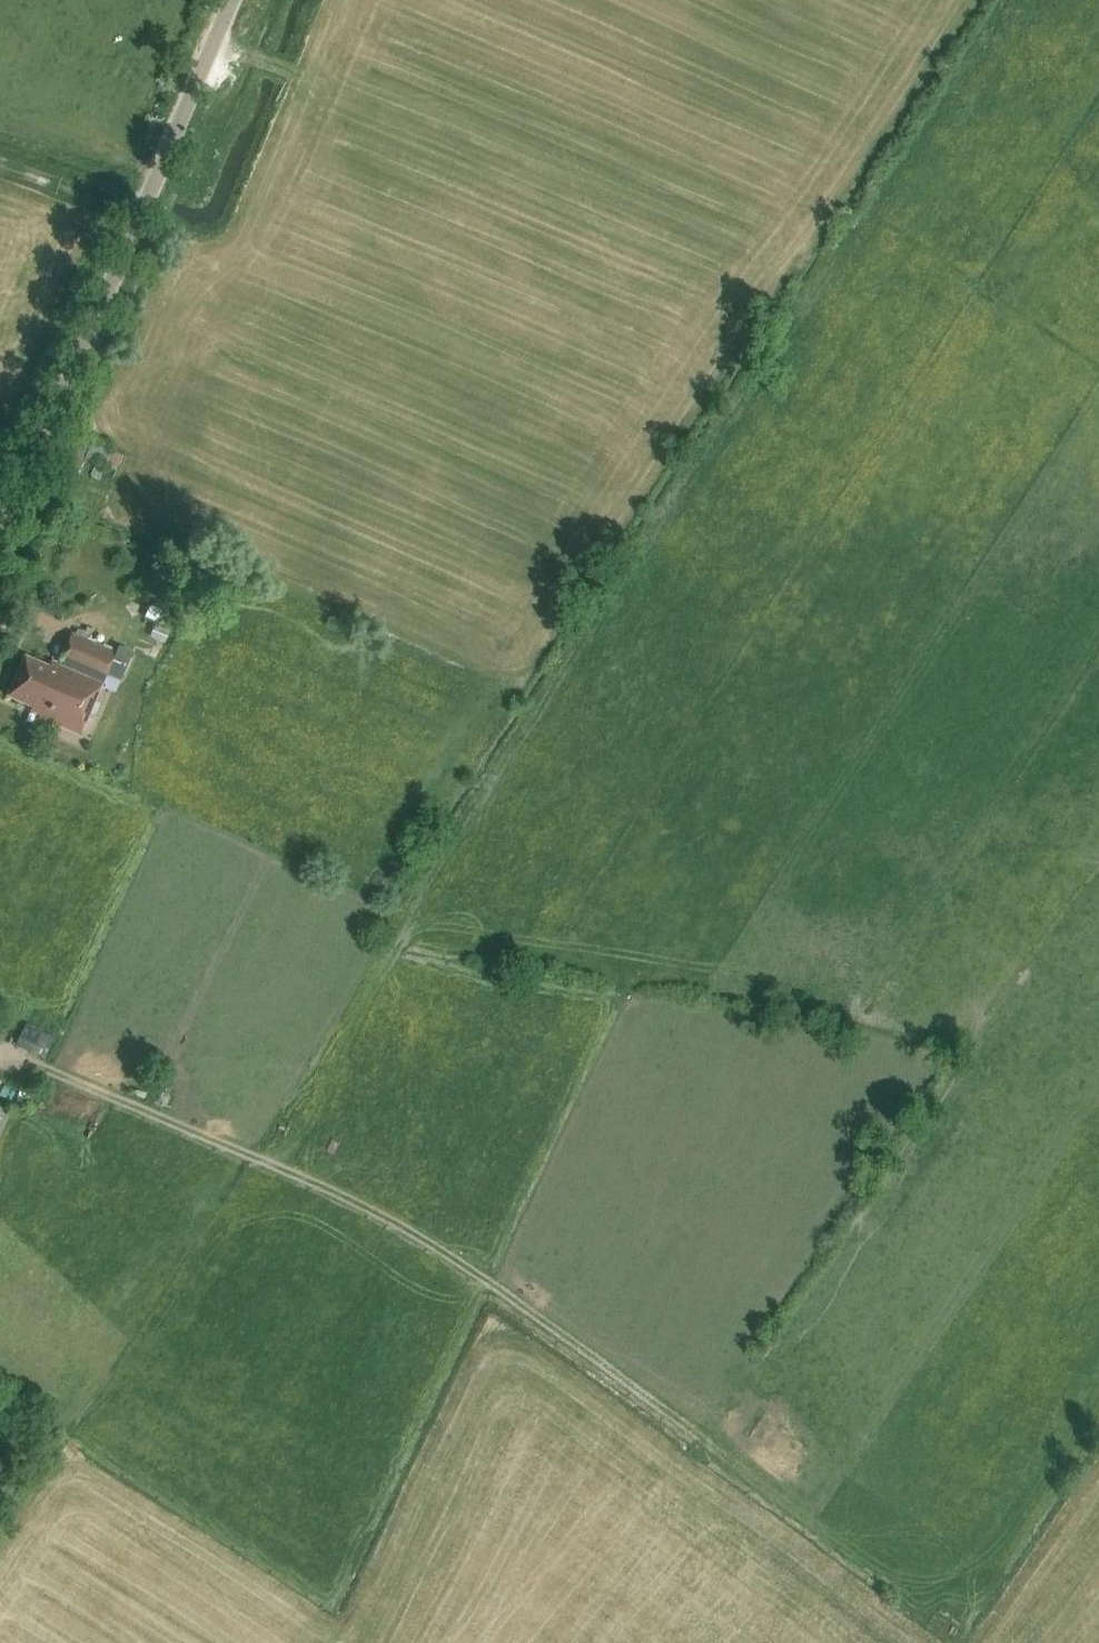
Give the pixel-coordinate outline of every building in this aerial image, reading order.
[(114,653),(74,635),(71,634),(58,664),(51,661),(48,667),(24,657),(6,697),(31,708),(30,711),(40,715),(38,718),(78,736),(100,688),(114,694),(119,683),(131,655),(117,648),(114,653)] [(53,1038),(40,1032),(29,1053),(43,1060),(53,1038)] [(10,1113),(0,1108),(0,1135),(10,1113)]
